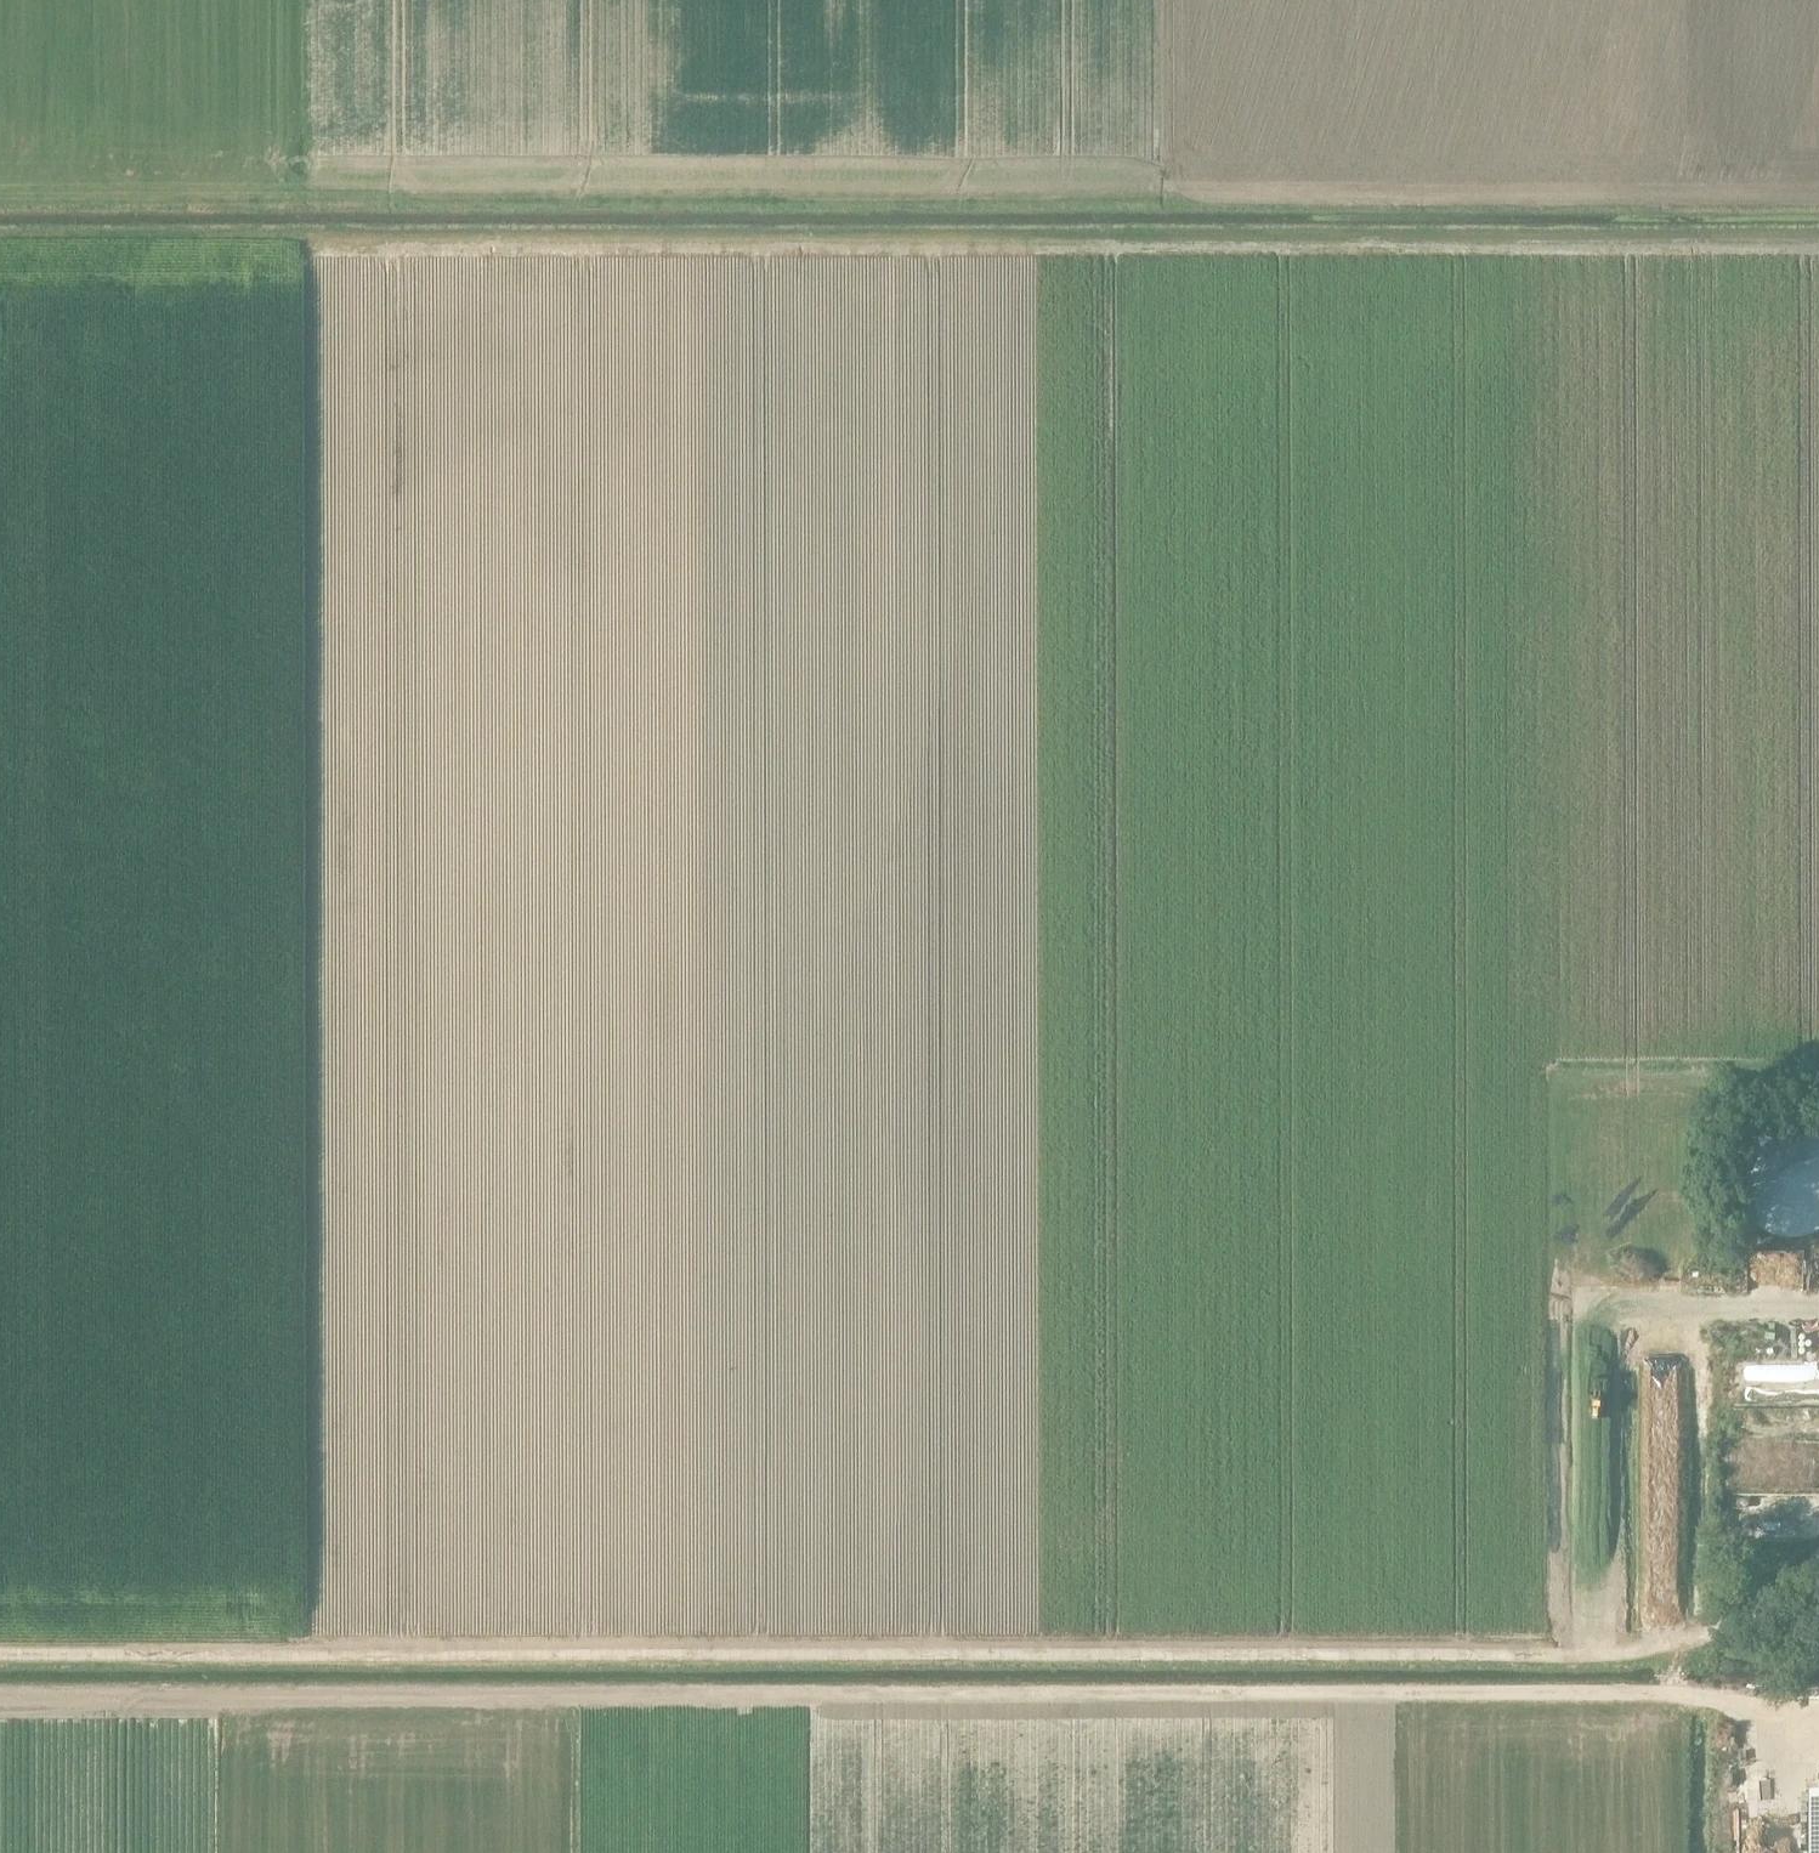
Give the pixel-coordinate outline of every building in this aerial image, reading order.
[(1817,1136),(1812,1134),(1807,1132),(1802,1130),(1797,1130),(1791,1129),(1786,1130),(1780,1130),(1774,1132),(1769,1134),(1764,1136),(1760,1139),(1756,1142),(1752,1145),(1748,1149),(1747,1152),(1745,1154),(1742,1158),(1740,1163),(1738,1168),(1737,1171),(1737,1174),(1736,1179),(1736,1181),(1736,1184),(1736,1190),(1736,1193),(1737,1195),(1737,1198),(1738,1201),(1740,1206),(1743,1211),(1745,1216),(1748,1220),(1752,1223),(1754,1225),(1756,1227),(1760,1230),(1765,1233),(1769,1235),(1774,1237),(1780,1238),(1786,1239),(1791,1240),(1796,1239),(1802,1239),(1807,1237),(1812,1235),(1818,1233),(1818,1232),(1818,1137),(1817,1136)] [(1805,1790),(1805,1852),(1818,1852),(1818,1790),(1805,1790)]
